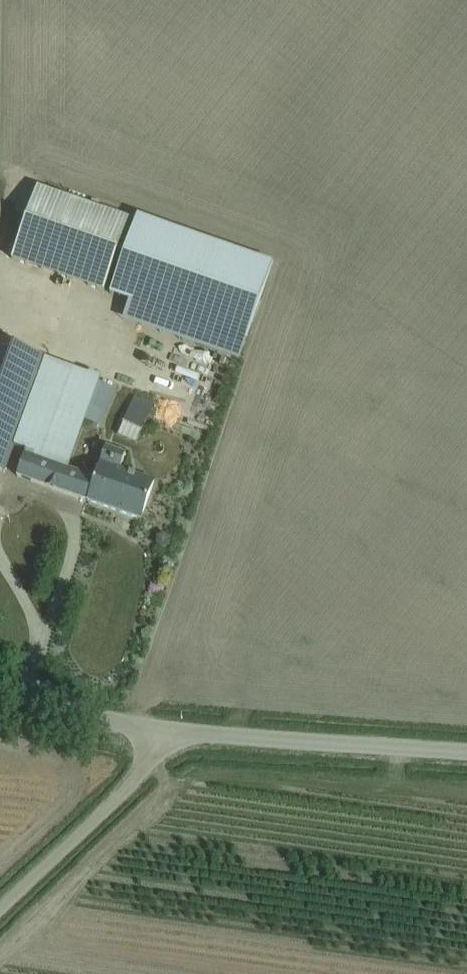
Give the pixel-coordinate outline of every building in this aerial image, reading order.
[(12,260),(104,292),(129,219),(38,186),(12,260)] [(136,217),(110,292),(242,339),(269,264),(136,217)] [(45,358),(0,342),(0,471),(5,472),(14,447),(45,358)] [(45,358),(14,447),(24,450),(17,479),(80,500),(88,481),(89,477),(87,476),(66,468),(85,420),(99,383),(101,377),(45,358)] [(100,426),(114,388),(99,383),(85,420),(100,426)] [(151,404),(133,397),(123,422),(141,429),(151,404)] [(89,477),(88,481),(82,499),(140,519),(154,482),(120,470),(125,454),(106,447),(97,474),(88,471),(87,476),(89,477)]
